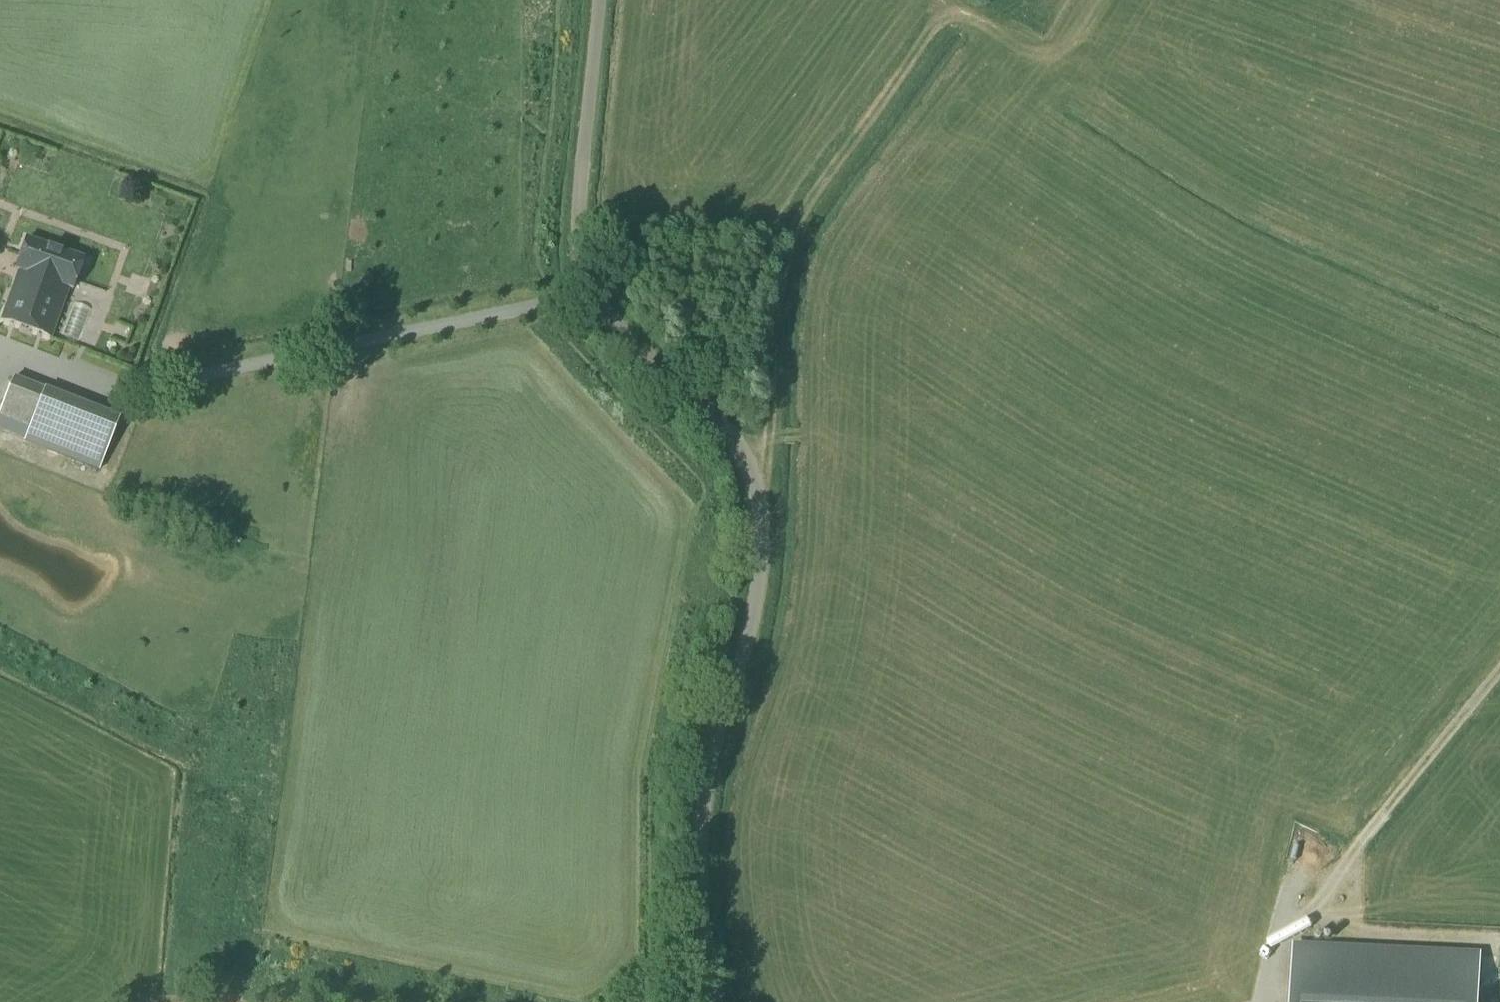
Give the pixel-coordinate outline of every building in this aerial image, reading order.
[(20,272),(2,321),(47,337),(65,288),(70,290),(82,259),(27,238),(15,270),(20,272)] [(10,266),(0,262),(0,295),(10,266)] [(74,337),(91,340),(97,307),(80,303),(74,337)] [(120,418),(99,410),(46,389),(14,375),(0,410),(0,419),(28,430),(24,441),(99,470),(120,418)] [(1485,988),(1499,988),(1499,931),(1485,931),(1485,988)] [(1479,949),(1290,941),(1287,1001),(1477,1001),(1479,949)]
